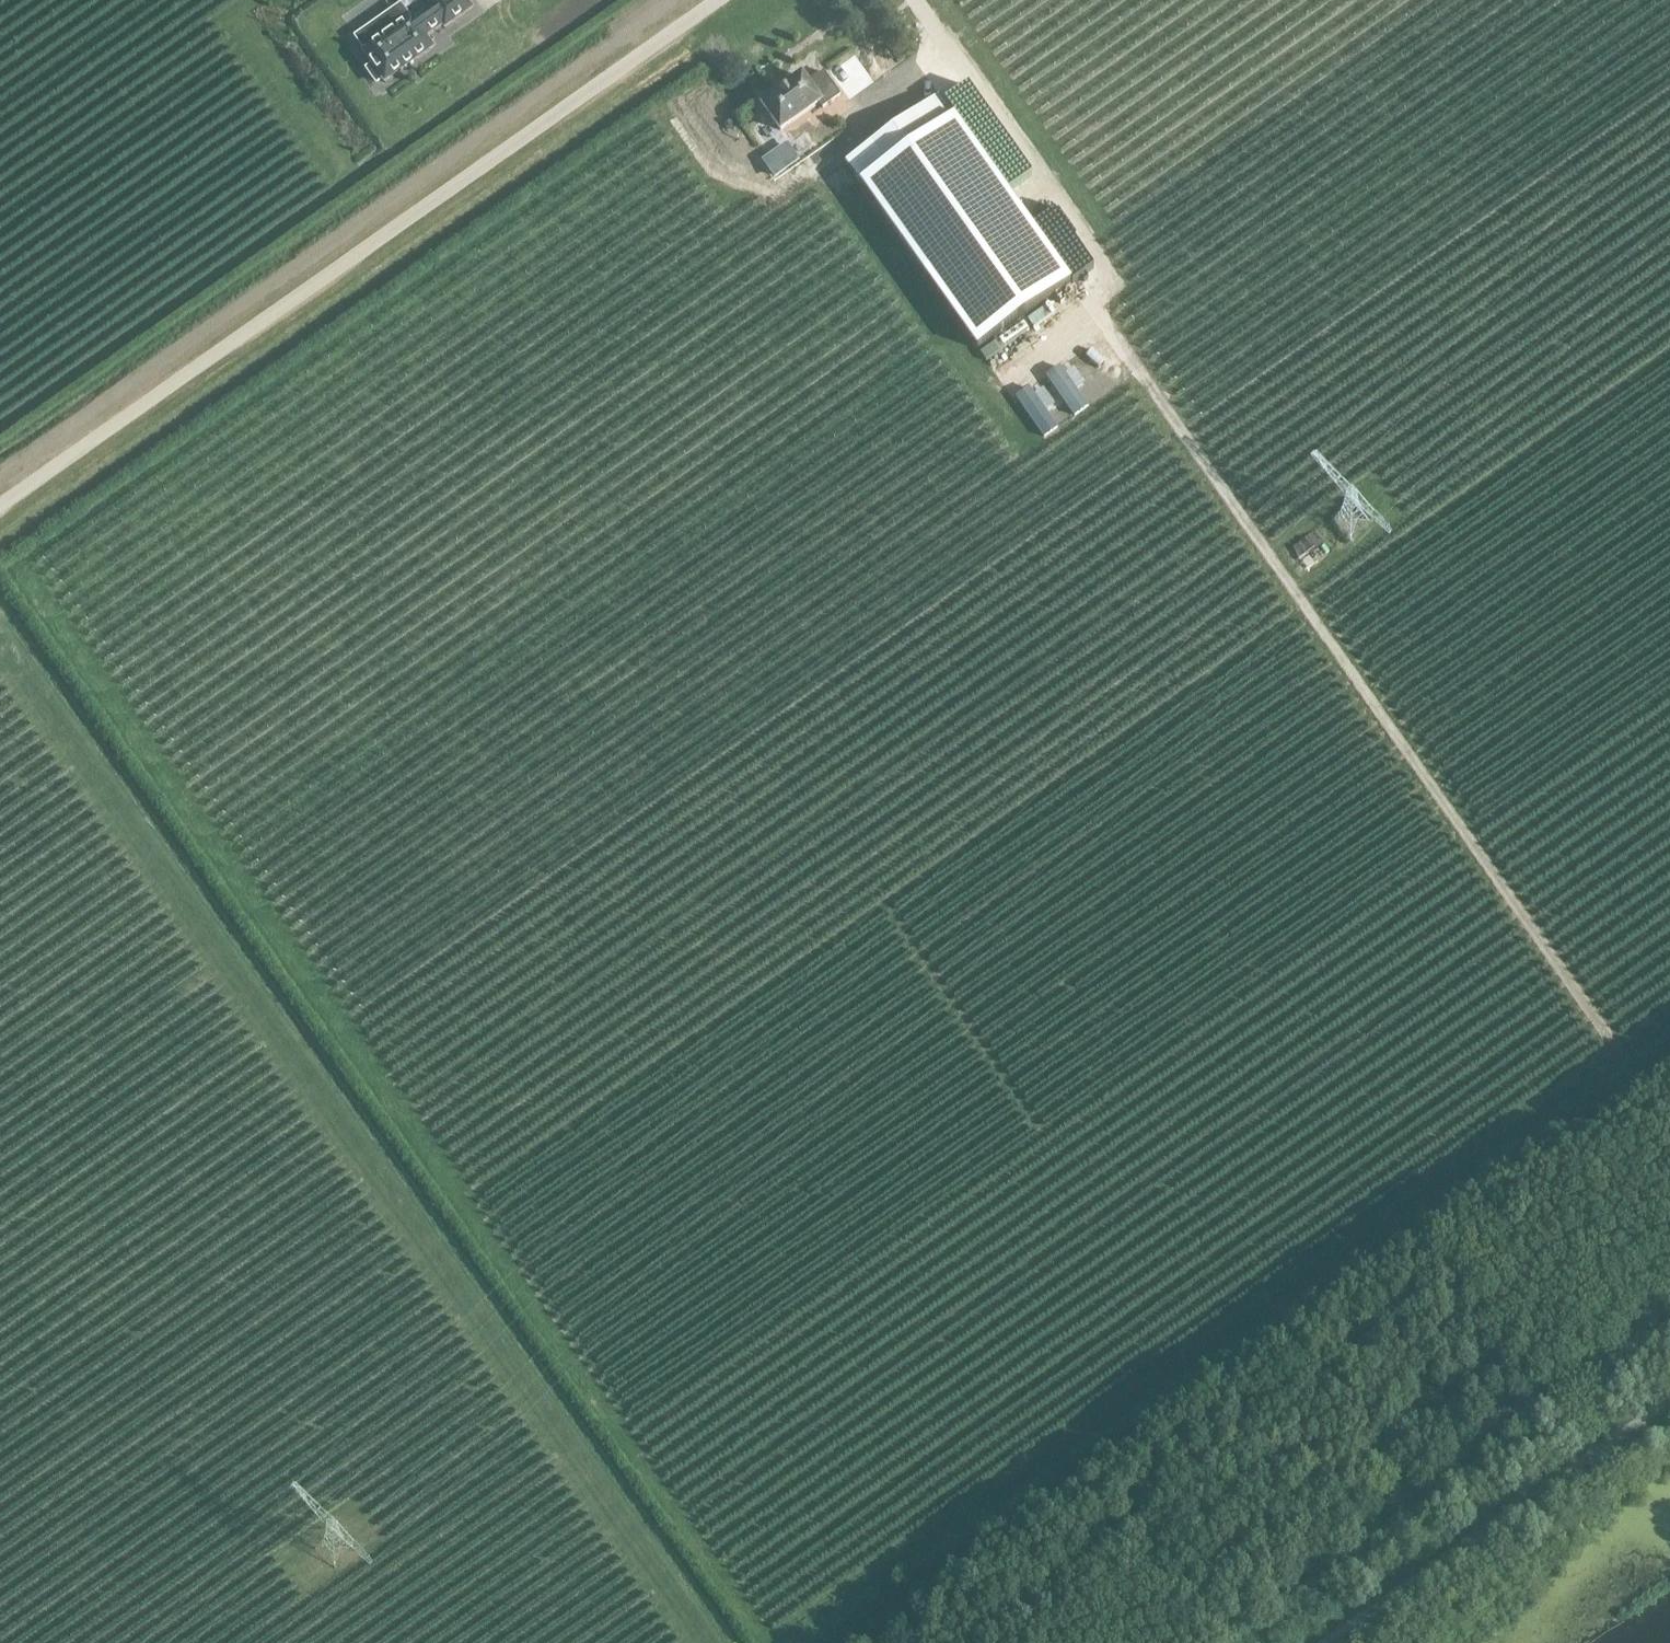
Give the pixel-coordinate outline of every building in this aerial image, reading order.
[(443,26),(445,29),(472,10),(465,0),(425,0),(431,9),(414,21),(412,18),(410,20),(401,7),(357,38),(366,51),(364,53),(374,67),(368,70),(377,83),(383,79),(385,83),(434,48),(426,38),(443,26)] [(763,105),(781,131),(819,104),(823,109),(841,96),(824,72),(807,84),(802,77),(763,105)] [(1073,287),(1056,263),(939,97),(846,163),(980,353),(1070,289),(1073,287)] [(1062,368),(1049,378),(1077,417),(1090,408),(1062,368)] [(1058,429),(1030,389),(1017,399),(1045,438),(1058,429)]
